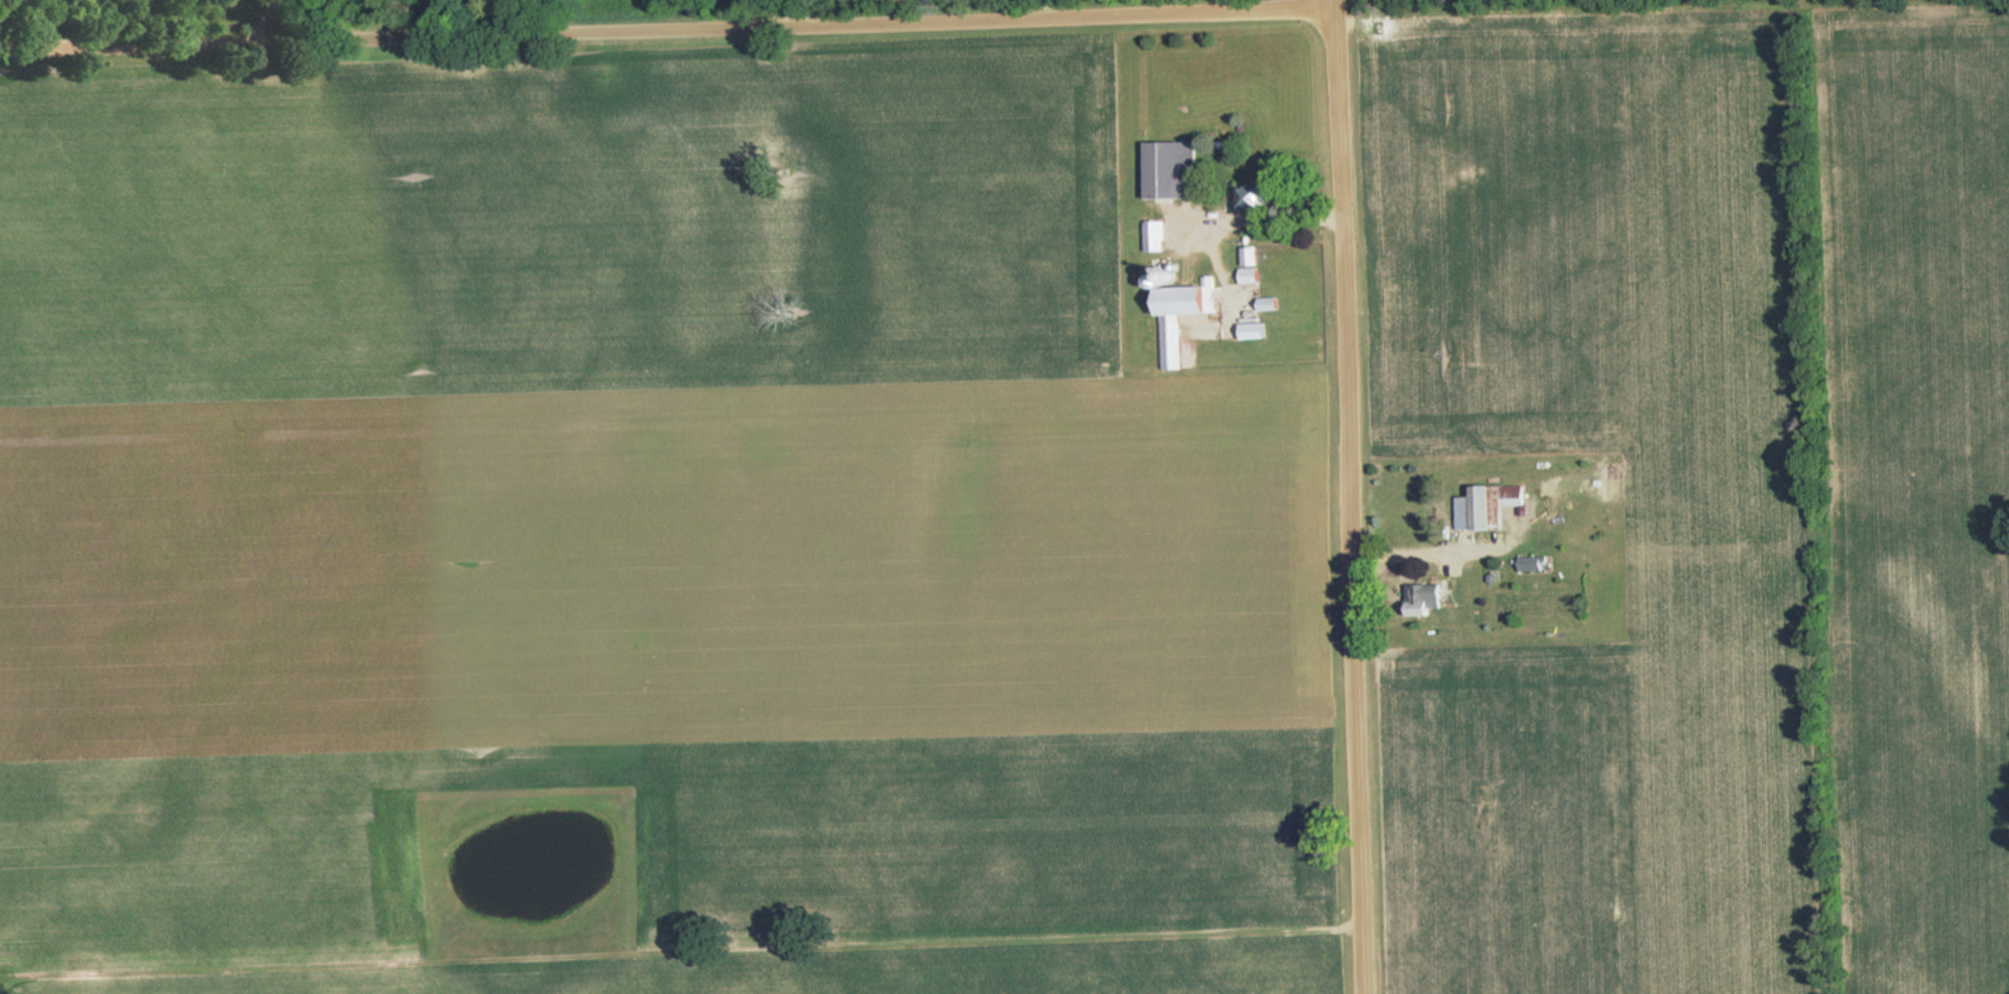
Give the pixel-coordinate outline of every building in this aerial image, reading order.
[(1198,198),(1198,141),(1148,141),(1148,198),(1198,198)] [(1268,187),(1238,187),(1238,210),(1268,210),(1268,187)] [(1260,247),(1244,247),(1244,283),(1260,283),(1260,247)] [(1165,369),(1183,369),(1181,315),(1217,314),(1215,277),(1207,277),(1208,286),(1162,288),(1165,369)] [(1458,497),(1458,530),(1504,530),(1504,499),(1524,499),(1524,486),(1477,486),(1477,497),(1458,497)] [(1520,570),(1544,570),(1544,557),(1520,557),(1520,570)] [(1446,609),(1446,579),(1433,579),(1433,585),(1409,585),(1409,609),(1446,609)]
